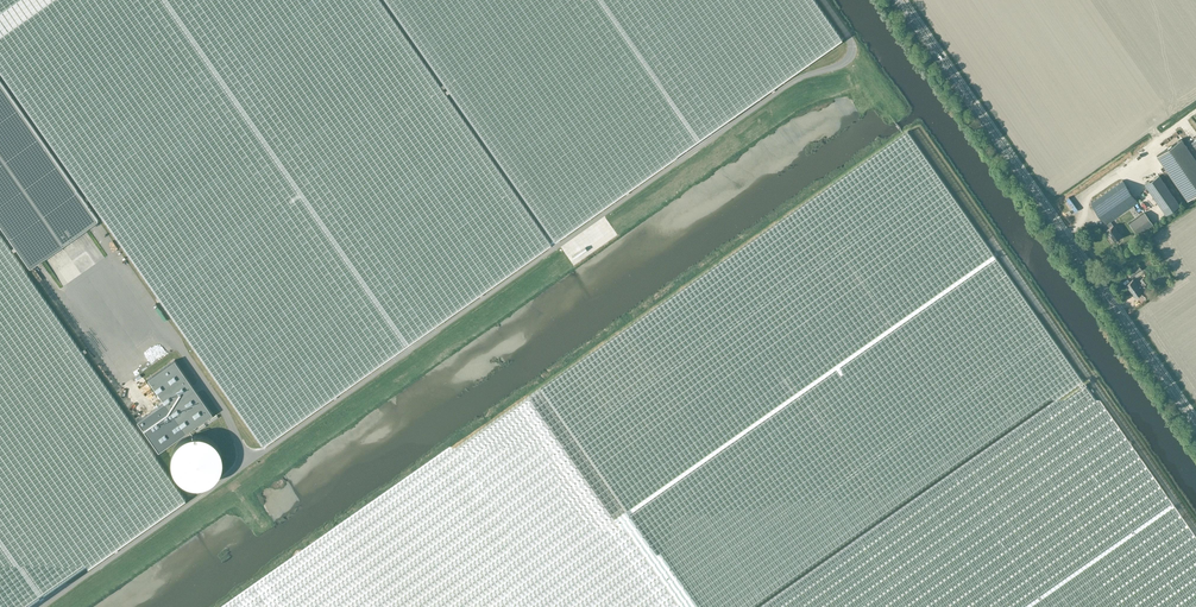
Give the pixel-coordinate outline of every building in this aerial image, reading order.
[(0,32),(0,71),(262,446),(550,245),(378,0),(45,0),(0,32)] [(45,0),(0,0),(0,32),(45,0)] [(553,243),(843,39),(816,0),(382,0),(553,243)] [(55,243),(91,219),(90,216),(35,134),(36,136),(34,136),(33,134),(32,132),(31,133),(29,127),(27,124),(24,125),(20,126),(20,124),(24,123),(23,119),(20,115),(20,116),(0,85),(0,162),(55,243)] [(1185,140),(1191,136),(1184,123),(1178,126),(1185,140)] [(1082,379),(908,131),(227,606),(757,606),(1082,379)] [(1187,199),(1195,193),(1195,160),(1181,138),(1157,156),(1187,199)] [(1146,185),(1166,215),(1181,205),(1160,175),(1146,185)] [(1105,225),(1115,241),(1122,236),(1112,221),(1139,202),(1124,180),(1091,202),(1106,224),(1105,225)] [(1130,222),(1139,235),(1154,224),(1145,211),(1130,222)] [(68,584),(177,507),(185,502),(0,237),(0,606),(34,606),(68,584)] [(1127,271),(1131,277),(1142,269),(1138,263),(1127,271)] [(1127,284),(1132,291),(1139,285),(1134,278),(1127,284)] [(1143,283),(1139,285),(1132,291),(1136,297),(1144,292),(1142,290),(1146,287),(1145,285),(1149,283),(1147,280),(1143,283)] [(164,402),(137,421),(158,451),(185,432),(212,414),(197,392),(193,386),(174,360),(147,378),(164,402)] [(1086,384),(767,606),(1195,606),(1195,542),(1086,384)] [(194,486),(196,486),(198,486),(200,486),(203,485),(205,485),(207,484),(209,483),(211,482),(212,480),(214,479),(216,477),(217,475),(218,473),(219,471),(220,469),(221,467),(221,465),(221,463),(222,461),(221,458),(221,456),(221,454),(220,452),(219,450),(218,448),(217,446),(216,444),(214,443),(212,441),(211,440),(209,438),(207,437),(205,437),(203,436),(200,435),(198,435),(196,435),(194,435),(192,435),(189,436),(187,437),(185,437),(183,438),(181,440),(180,441),(178,443),(176,444),(175,446),(174,448),(173,450),(172,452),(171,454),(171,456),(171,458),(170,461),(171,463),(171,465),(171,467),(172,469),(173,471),(174,473),(175,475),(176,477),(178,479),(180,480),(181,482),(183,483),(185,484),(187,485),(189,485),(192,486),(194,486)]
